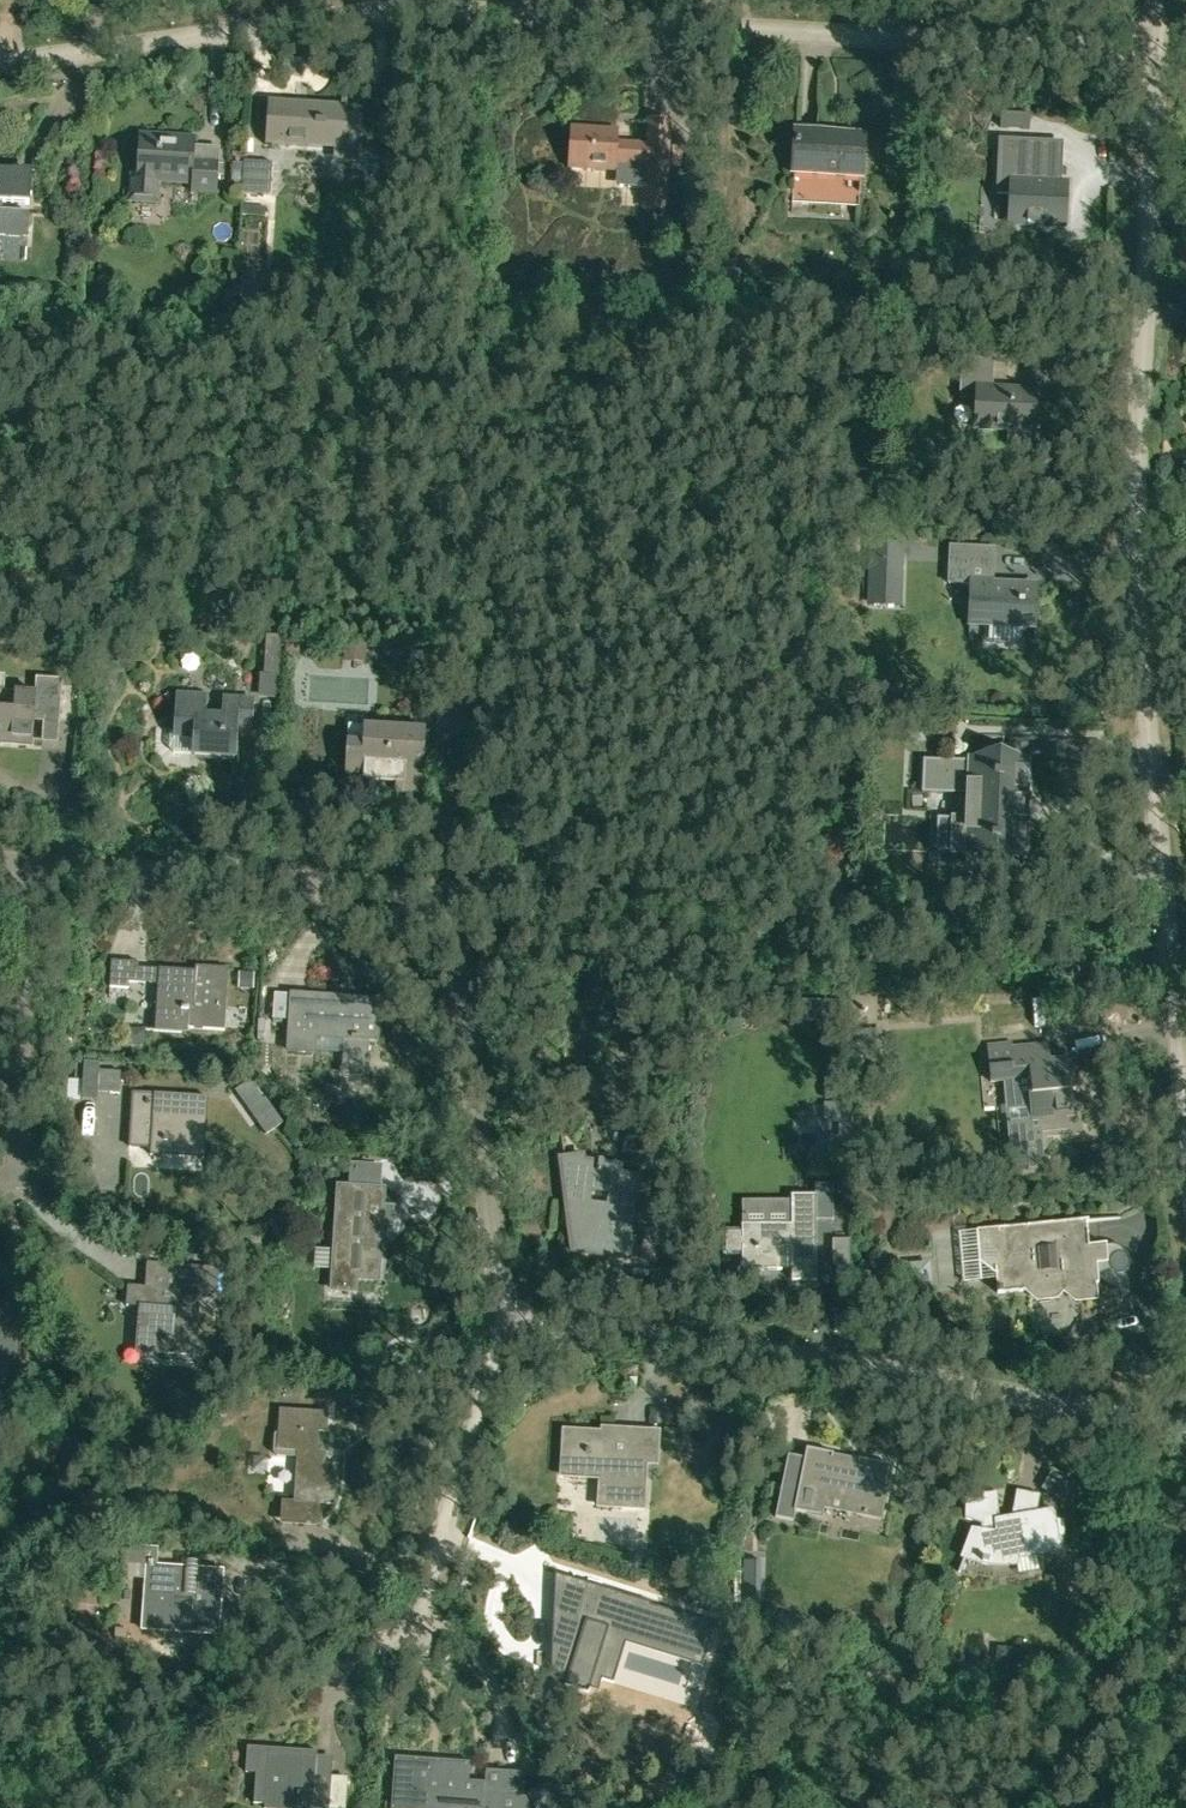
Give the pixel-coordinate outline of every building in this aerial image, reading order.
[(272,100),(269,143),(338,148),(341,105),(272,100)] [(1030,114),(1001,112),(1000,127),(1029,128),(1030,114)] [(663,208),(664,189),(668,122),(648,121),(646,145),(613,143),(614,131),(572,129),(570,166),(612,168),(612,163),(627,164),(626,187),(645,188),(644,207),(663,208)] [(858,205),(863,133),(795,129),(791,201),(858,205)] [(217,194),(219,161),(220,149),(195,148),(196,140),(139,136),(137,174),(131,173),(130,201),(158,202),(159,181),(191,183),(190,192),(217,194)] [(1063,185),(1031,183),(1033,138),(999,137),(996,192),(1010,193),(1009,222),(1061,224),(1063,185)] [(243,162),(241,192),(270,194),(271,163),(243,162)] [(29,204),(31,171),(0,169),(0,234),(27,236),(29,212),(2,210),(2,203),(29,204)] [(1007,430),(1006,446),(1028,447),(1031,388),(993,387),(994,358),(960,357),(958,398),(978,399),(976,428),(1007,430)] [(948,561),(947,582),(970,583),(968,623),(1034,626),(1035,606),(1032,606),(1033,585),(989,583),(990,563),(948,561)] [(278,699),(281,635),(266,635),(264,673),(260,673),(258,698),(278,699)] [(364,649),(345,647),(344,659),(363,661),(364,649)] [(1,729),(0,738),(0,744),(32,746),(34,722),(60,724),(63,680),(36,678),(35,693),(4,691),(5,676),(0,675),(0,729),(1,729)] [(224,698),(222,717),(204,716),(205,696),(176,694),(173,737),(194,739),(193,755),(234,758),(236,727),(251,728),(253,700),(224,698)] [(467,707),(438,705),(436,734),(466,736),(467,707)] [(426,729),(364,725),(348,724),(344,788),(371,790),(373,771),(396,773),(395,791),(422,793),(426,729)] [(1025,763),(1025,764),(969,762),(969,761),(967,761),(967,762),(921,761),(920,794),(966,796),(965,820),(953,819),(952,853),(1023,855),(1025,822),(1028,822),(1029,798),(1025,798),(1027,763),(1025,763)] [(129,989),(129,983),(158,984),(155,1030),(145,1030),(145,1031),(187,1034),(187,1029),(224,1032),(228,969),(194,967),(194,973),(138,969),(138,963),(111,961),(110,988),(129,989)] [(239,973),(238,988),(253,989),(254,974),(239,973)] [(378,1041),(380,1001),(291,995),(288,1051),(315,1052),(316,1038),(344,1039),(342,1074),(367,1076),(369,1041),(378,1041)] [(1022,1047),(1011,1048),(1011,1043),(986,1046),(988,1068),(1013,1066),(1014,1080),(1028,1078),(1030,1094),(1027,1095),(1029,1120),(1039,1119),(1040,1130),(1068,1128),(1067,1117),(1072,1116),(1070,1092),(1074,1092),(1070,1059),(1024,1063),(1022,1047)] [(98,1081),(121,1082),(121,1071),(99,1070),(98,1081)] [(208,1097),(133,1092),(130,1130),(152,1131),(151,1155),(204,1159),(208,1097)] [(283,1121),(262,1092),(246,1103),(268,1132),(283,1121)] [(619,1167),(598,1164),(597,1169),(583,1166),(582,1157),(565,1159),(562,1138),(560,1138),(566,1180),(563,1180),(566,1201),(573,1200),(569,1226),(575,1227),(572,1251),(627,1258),(632,1217),(637,1218),(640,1199),(635,1198),(638,1177),(618,1174),(619,1167)] [(382,1205),(383,1190),(337,1187),(331,1291),(355,1293),(356,1279),(377,1280),(380,1227),(392,1227),(394,1206),(382,1205)] [(790,1224),(741,1224),(741,1229),(721,1229),(721,1255),(741,1255),(741,1270),(790,1269),(790,1280),(816,1280),(815,1194),(790,1194),(790,1224)] [(994,1278),(996,1293),(1026,1290),(1027,1289),(1036,1297),(1054,1295),(1061,1286),(1076,1296),(1088,1295),(1087,1283),(1093,1282),(1091,1257),(1095,1246),(1105,1245),(1105,1244),(1087,1246),(1085,1222),(1087,1221),(1087,1220),(958,1231),(963,1281),(994,1278)] [(194,1355),(201,1271),(173,1269),(171,1285),(155,1284),(155,1289),(128,1287),(127,1306),(140,1307),(138,1335),(158,1336),(157,1352),(194,1355)] [(923,1290),(941,1286),(937,1269),(920,1272),(923,1290)] [(277,1456),(297,1457),(295,1502),(334,1505),(337,1465),(325,1464),(326,1451),(317,1451),(318,1432),(327,1432),(328,1413),(280,1410),(278,1449),(273,1452),(277,1456)] [(655,1464),(657,1432),(601,1429),(601,1433),(563,1431),(560,1475),(599,1478),(597,1506),(641,1509),(644,1463),(655,1464)] [(878,1517),(889,1465),(857,1458),(856,1462),(831,1457),(832,1453),(805,1448),(797,1489),(780,1486),(774,1518),(792,1521),(794,1511),(819,1516),(823,1497),(848,1502),(846,1511),(878,1517)] [(1010,1519),(998,1521),(996,1491),(964,1494),(964,1518),(966,1518),(966,1517),(980,1523),(980,1533),(974,1532),(974,1531),(972,1531),(957,1571),(959,1572),(964,1556),(972,1559),(981,1561),(981,1562),(986,1564),(987,1562),(1004,1563),(1014,1563),(1014,1557),(1015,1557),(1018,1573),(1040,1570),(1037,1553),(1057,1550),(1055,1542),(1062,1543),(1063,1519),(1051,1519),(1050,1512),(1035,1514),(1039,1494),(1015,1490),(1010,1519)] [(293,1527),(330,1525),(329,1508),(292,1510),(293,1527)] [(124,1546),(122,1563),(147,1565),(142,1629),(219,1634),(220,1609),(192,1607),(195,1567),(157,1565),(158,1548),(124,1546)] [(626,1566),(639,1570),(643,1558),(629,1554),(626,1566)] [(639,1640),(650,1604),(560,1576),(554,1597),(570,1602),(550,1666),(600,1681),(615,1633),(639,1640)] [(714,1655),(729,1660),(737,1635),(722,1631),(714,1655)] [(264,1807),(328,1807),(330,1789),(314,1788),(317,1751),(247,1746),(245,1772),(256,1773),(253,1803),(265,1804),(264,1807)] [(519,1796),(483,1794),(484,1782),(468,1781),(469,1762),(438,1760),(437,1764),(394,1761),(394,1757),(393,1757),(389,1807),(391,1807),(403,1807),(524,1807),(519,1796)]
